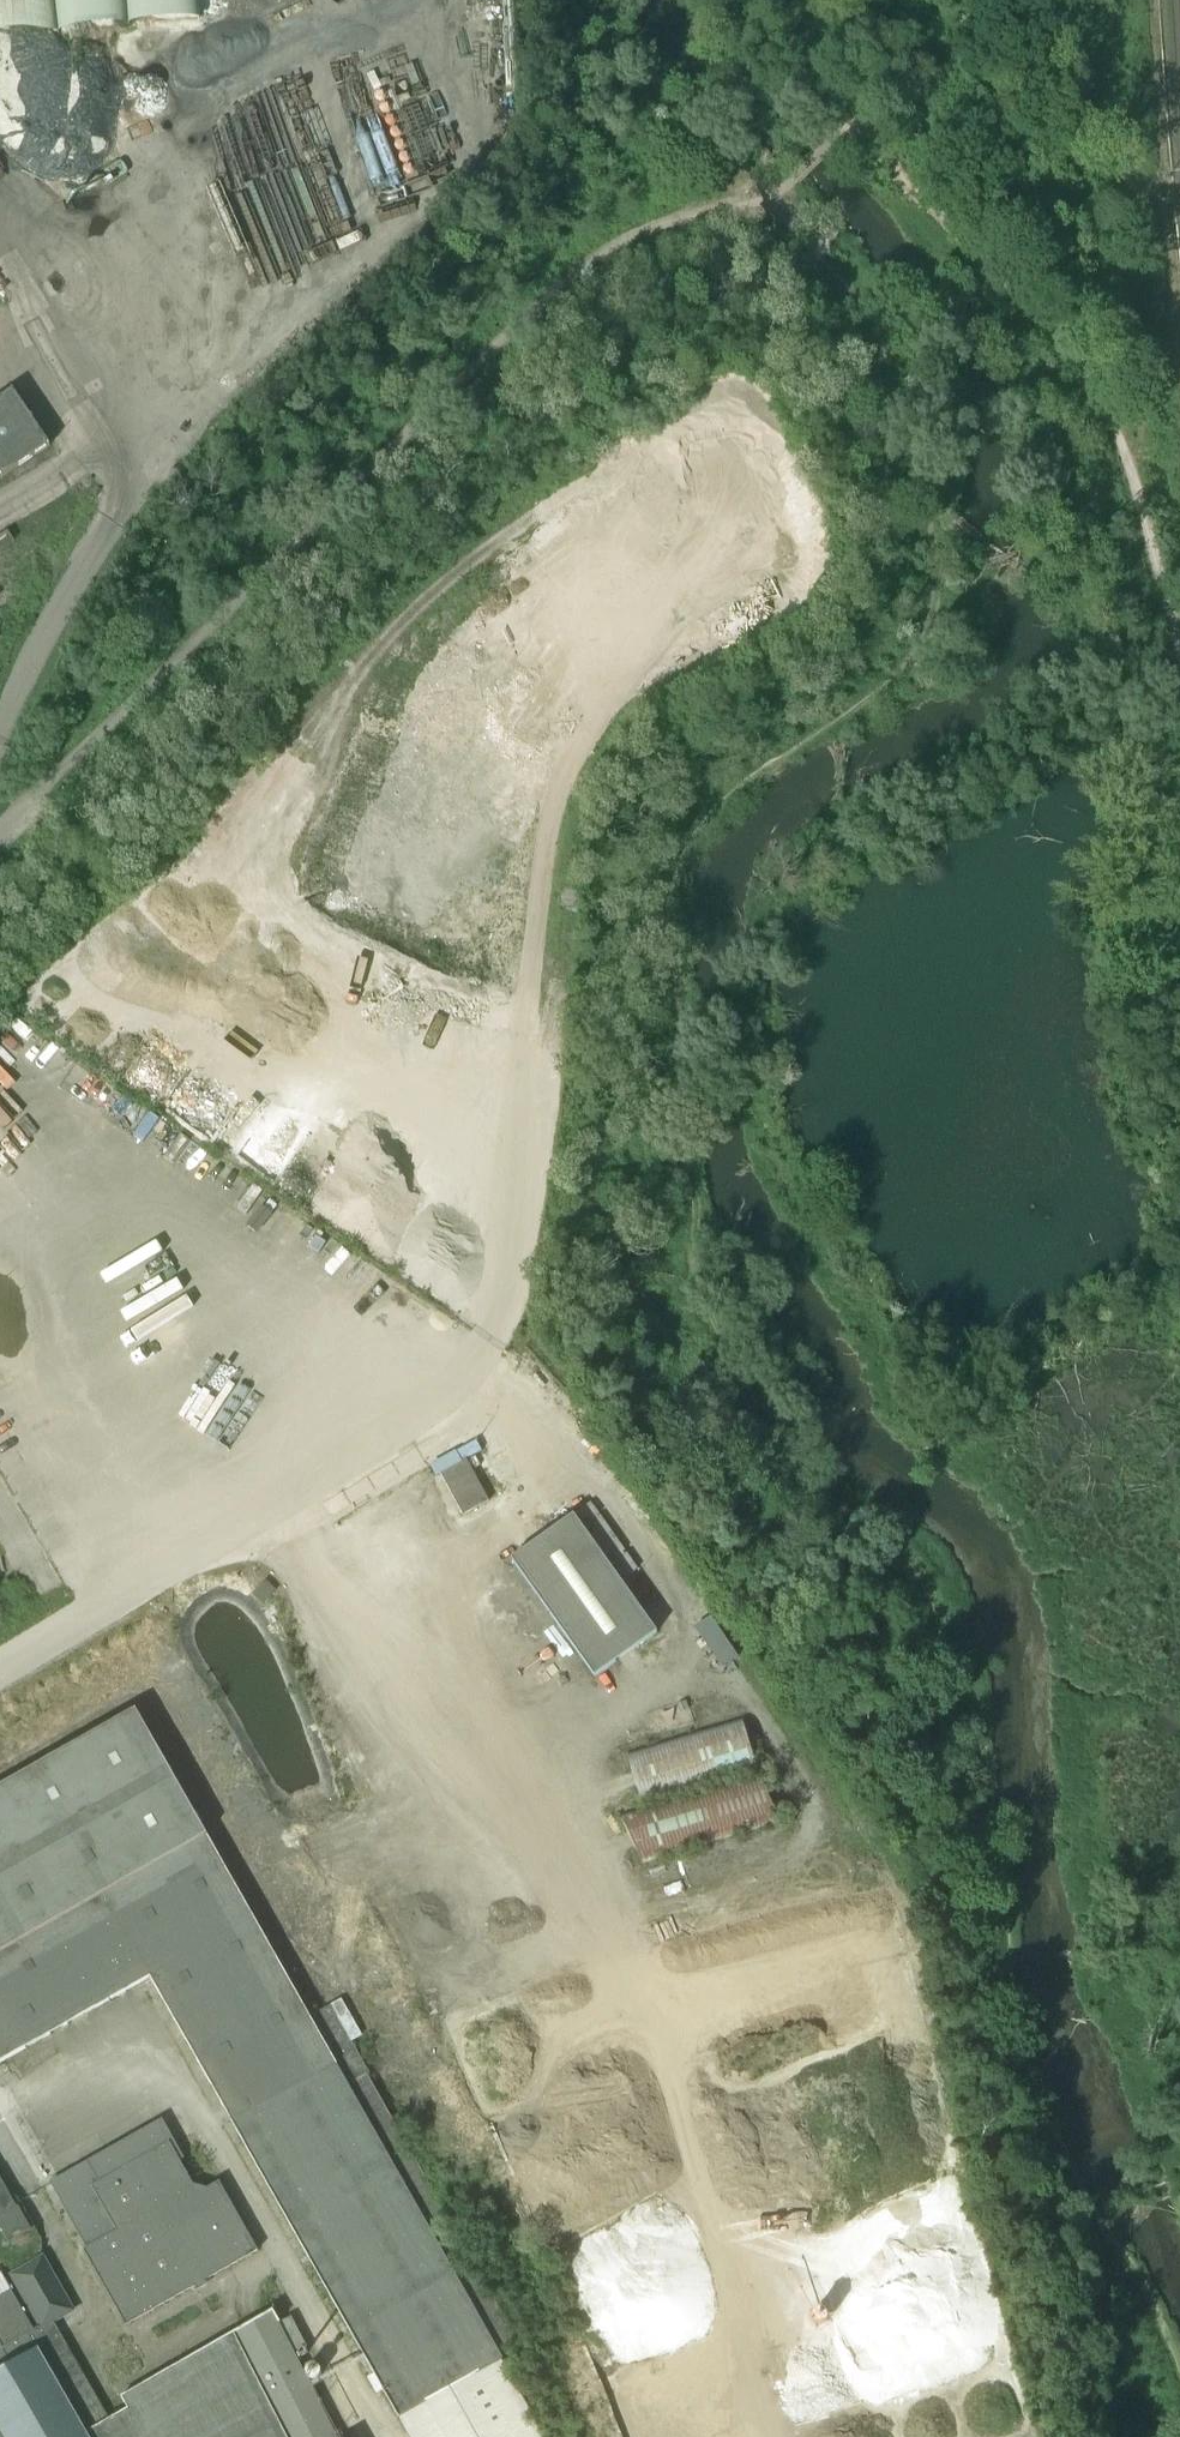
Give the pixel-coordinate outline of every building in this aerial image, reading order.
[(198,20),(197,0),(0,0),(0,30),(198,20)] [(50,446),(14,391),(0,400),(0,473),(3,478),(50,446)] [(478,1454),(482,1451),(477,1441),(451,1455),(457,1465),(440,1474),(463,1515),(484,1504),(489,1502),(475,1476),(466,1460),(478,1454)] [(478,1454),(492,1478),(502,1473),(489,1448),(482,1451),(478,1454)] [(512,1560),(525,1579),(595,1677),(657,1633),(588,1535),(574,1516),(512,1560)] [(151,1978),(403,2436),(538,2436),(497,2364),(518,2352),(367,2077),(370,2076),(332,2008),(311,2020),(141,1710),(0,1787),(0,2060),(151,1978)] [(741,1719),(626,1753),(642,1806),(757,1771),(741,1719)] [(782,1823),(758,1774),(620,1817),(643,1865),(782,1823)] [(100,2181),(89,2163),(55,2183),(66,2202),(72,2199),(96,2243),(84,2249),(127,2325),(259,2250),(220,2181),(208,2188),(194,2184),(160,2123),(158,2124),(168,2142),(100,2181)] [(15,2207),(0,2179),(0,2215),(15,2207)] [(18,2205),(0,2215),(0,2225),(9,2242),(31,2230),(18,2205)] [(306,2377),(288,2387),(279,2370),(299,2358),(296,2353),(310,2346),(292,2315),(281,2322),(274,2309),(122,2397),(129,2409),(111,2419),(54,2321),(72,2311),(43,2258),(13,2275),(25,2296),(41,2326),(0,2350),(0,2433),(2,2436),(338,2436),(306,2377)]
